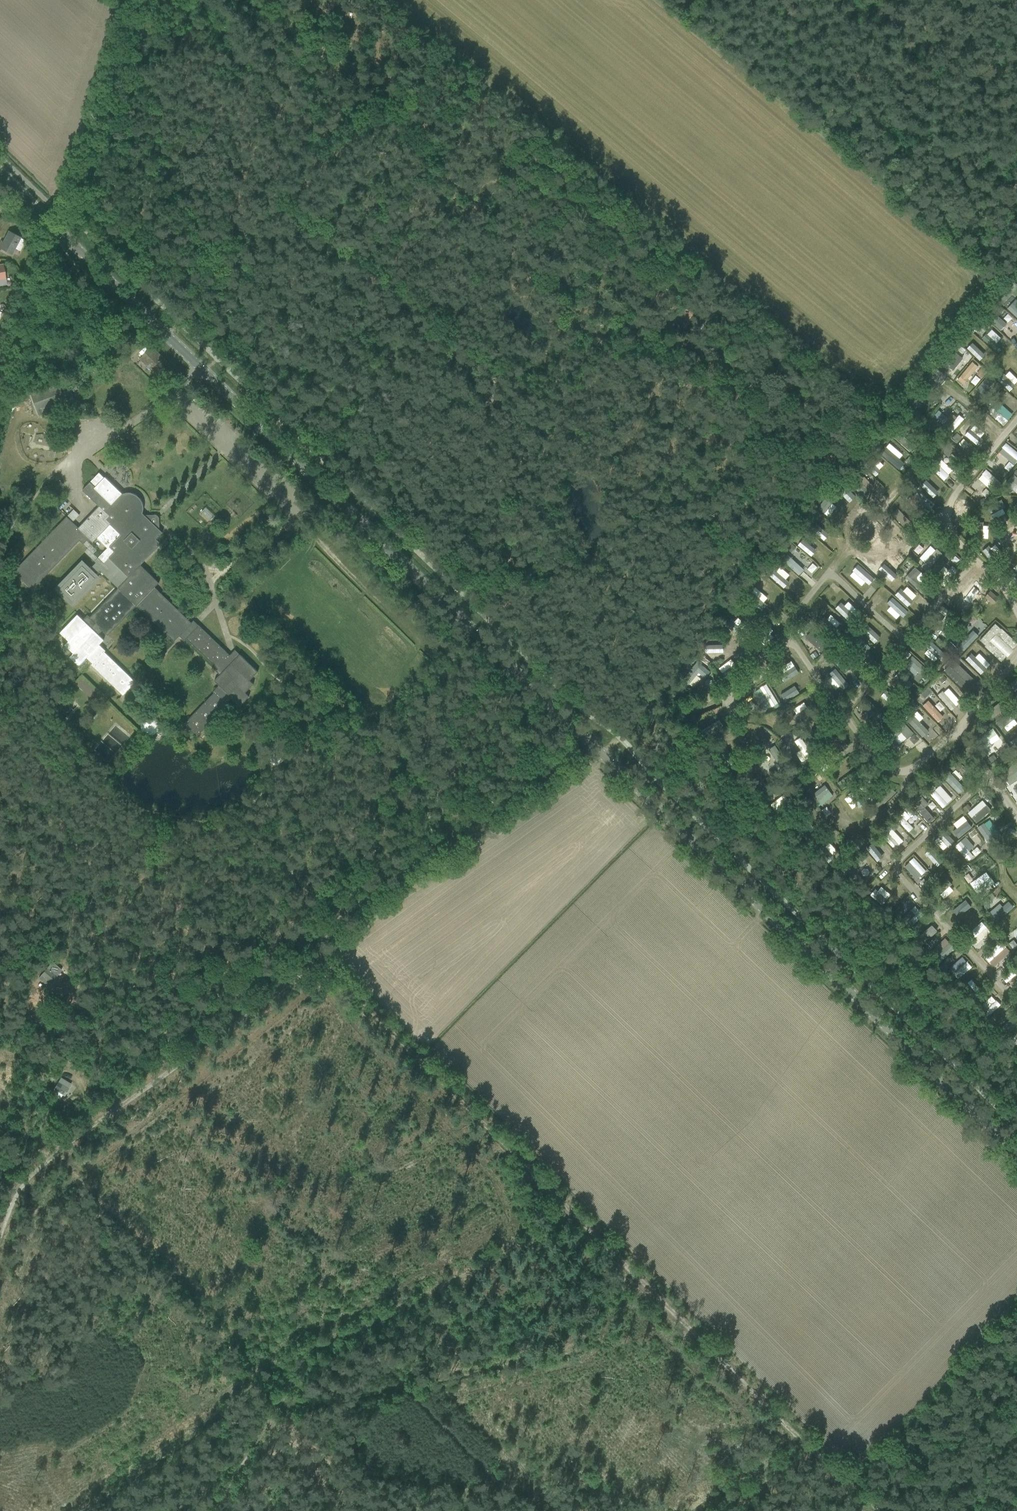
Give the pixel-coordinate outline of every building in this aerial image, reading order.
[(1,241),(0,243),(0,249),(7,252),(8,251),(12,253),(20,237),(9,231),(3,242),(1,241)] [(1013,302),(1007,308),(1016,317),(1016,306),(1013,302)] [(1006,322),(997,315),(992,322),(1001,329),(1004,326),(1011,332),(1016,325),(1016,322),(1011,317),(1006,322)] [(993,348),(1002,339),(992,328),(983,337),(993,348)] [(966,346),(979,361),(990,351),(976,337),(966,346)] [(140,358),(157,375),(169,363),(152,346),(140,358)] [(943,374),(949,367),(953,370),(963,358),(953,350),(938,369),(943,374)] [(987,376),(977,389),(984,394),(994,381),(987,376)] [(30,393),(38,415),(75,401),(67,379),(30,393)] [(69,383),(72,391),(78,389),(74,381),(69,383)] [(191,400),(196,404),(201,399),(197,394),(191,400)] [(953,430),(965,417),(950,404),(953,400),(948,396),(943,402),(949,407),(939,418),(953,430)] [(1013,396),(1008,400),(1016,408),(1016,399),(1013,396)] [(988,412),(1003,425),(1013,414),(999,401),(988,412)] [(977,445),(983,439),(965,424),(960,431),(977,445)] [(890,425),(885,430),(888,434),(894,429),(890,425)] [(902,432),(896,438),(909,451),(915,446),(902,432)] [(883,433),(878,439),(882,442),(887,437),(883,433)] [(957,433),(952,438),(955,442),(960,436),(957,433)] [(1016,461),(1016,451),(1007,442),(999,451),(1014,464),(1016,461)] [(890,449),(884,455),(899,469),(905,463),(890,449)] [(943,480),(953,470),(942,459),(932,469),(943,480)] [(992,490),(1001,481),(987,468),(978,478),(992,490)] [(140,565),(161,543),(156,539),(163,532),(160,529),(154,530),(144,520),(144,515),(142,513),(143,511),(143,507),(143,504),(141,501),(140,498),(137,496),(134,494),(129,493),(125,493),(122,494),(122,493),(105,477),(104,477),(99,473),(82,490),(87,495),(98,506),(78,528),(66,517),(14,571),(32,589),(79,540),(83,544),(89,538),(92,542),(97,538),(107,548),(98,558),(99,559),(88,571),(82,565),(60,589),(73,601),(95,578),(94,576),(100,570),(105,575),(109,570),(123,583),(90,617),(87,615),(83,620),(77,614),(60,632),(68,641),(65,645),(73,653),(70,657),(78,665),(86,658),(92,663),(91,664),(123,695),(136,682),(104,652),(105,651),(99,645),(104,640),(98,634),(102,630),(108,635),(136,606),(174,641),(179,636),(184,640),(186,638),(217,668),(215,670),(220,675),(214,680),(219,685),(213,691),(214,692),(184,724),(197,736),(227,705),(226,704),(232,697),(240,705),(249,696),(245,693),(253,684),(250,680),(258,672),(240,654),(231,663),(227,659),(230,656),(198,625),(195,628),(191,624),(194,621),(194,620),(191,623),(155,587),(159,583),(140,565)] [(852,473),(846,478),(849,481),(855,476),(852,473)] [(1015,475),(1006,481),(1016,494),(1016,478),(1015,475)] [(842,517),(857,497),(847,489),(832,509),(842,517)] [(998,500),(1004,514),(1012,511),(1006,497),(998,500)] [(892,511),(901,525),(908,520),(899,506),(892,511)] [(798,535),(793,541),(811,555),(816,549),(798,535)] [(896,536),(880,552),(891,564),(908,548),(896,536)] [(993,540),(981,549),(989,559),(1001,550),(993,540)] [(791,543),(787,547),(791,552),(795,547),(791,543)] [(919,556),(925,562),(922,565),(926,570),(942,555),(932,544),(919,556)] [(857,556),(867,565),(871,560),(875,563),(880,557),(867,546),(857,556)] [(799,552),(793,557),(804,568),(810,562),(799,552)] [(814,562),(806,570),(810,574),(818,567),(814,562)] [(849,575),(866,589),(875,578),(858,564),(849,575)] [(903,565),(898,571),(902,575),(906,570),(905,569),(906,568),(903,565)] [(802,580),(796,574),(794,577),(784,567),(781,570),(792,581),(789,585),(794,589),(802,580)] [(914,567),(905,577),(924,595),(929,590),(916,578),(920,572),(914,567)] [(767,575),(786,589),(791,582),(773,568),(767,575)] [(891,587),(898,576),(893,572),(885,584),(891,587)] [(898,584),(892,590),(910,606),(915,600),(898,584)] [(964,609),(981,591),(975,585),(972,588),(968,584),(953,599),(964,609)] [(842,589),(832,598),(846,612),(848,610),(851,613),(858,606),(842,589)] [(998,598),(990,591),(984,596),(993,604),(998,598)] [(893,621),(902,612),(885,597),(877,606),(893,621)] [(864,633),(880,649),(890,639),(875,623),(864,633)] [(1001,628),(1001,629),(995,623),(980,640),(986,645),(985,646),(1001,661),(1006,656),(1007,657),(1013,650),(1013,649),(1016,644),(1016,643),(1001,628)] [(831,640),(816,627),(806,638),(821,651),(831,640)] [(958,645),(965,650),(979,634),(972,628),(958,645)] [(854,630),(849,635),(851,638),(852,638),(857,633),(854,630)] [(924,646),(939,659),(944,653),(929,640),(924,646)] [(950,641),(946,645),(952,651),(956,647),(950,641)] [(915,675),(924,666),(912,655),(903,664),(915,675)] [(969,663),(984,677),(993,668),(985,660),(982,664),(975,657),(969,663)] [(952,660),(948,663),(953,668),(956,664),(952,660)] [(688,684),(698,672),(705,677),(709,672),(697,662),(683,679),(688,684)] [(949,666),(944,671),(966,692),(971,687),(969,685),(963,679),(968,674),(958,664),(953,669),(949,666)] [(795,666),(788,670),(791,677),(784,681),(793,696),(808,688),(795,666)] [(890,680),(897,686),(905,676),(898,671),(890,680)] [(76,683),(93,700),(100,693),(82,677),(76,683)] [(765,709),(777,704),(768,683),(756,688),(765,709)] [(951,710),(961,701),(948,686),(938,695),(951,710)] [(927,688),(921,694),(924,697),(931,691),(927,688)] [(866,699),(861,705),(867,710),(861,716),(867,722),(873,716),(883,725),(888,719),(866,699)] [(938,722),(944,716),(928,699),(922,705),(938,722)] [(914,703),(908,709),(911,712),(918,706),(914,703)] [(929,730),(920,720),(923,717),(917,710),(907,720),(923,736),(929,730)] [(1004,734),(1016,725),(1011,717),(998,726),(1004,734)] [(914,733),(902,720),(885,736),(890,742),(901,732),(907,739),(914,733)] [(991,744),(1000,738),(993,727),(984,733),(991,744)] [(840,734),(823,745),(831,757),(848,747),(840,734)] [(794,741),(801,749),(796,753),(803,762),(814,754),(801,736),(794,741)] [(1010,784),(1016,779),(1016,763),(1016,762),(1002,772),(1010,784)] [(792,770),(788,774),(792,779),(796,774),(792,770)] [(851,773),(838,781),(842,788),(855,781),(851,773)] [(952,773),(946,779),(959,793),(966,787),(952,773)] [(808,785),(804,788),(809,795),(813,792),(808,785)] [(943,807),(953,798),(941,785),(931,794),(943,807)] [(784,794),(772,805),(777,809),(788,798),(784,794)] [(845,794),(839,799),(851,815),(858,810),(845,794)] [(917,798),(911,803),(928,823),(934,818),(924,807),(928,804),(920,795),(917,798)] [(976,822),(992,810),(984,799),(968,811),(976,822)] [(907,832),(913,829),(908,817),(914,814),(913,811),(899,817),(907,832)] [(954,818),(963,833),(974,826),(964,811),(954,818)] [(989,819),(978,827),(989,841),(1000,833),(989,819)] [(893,836),(887,840),(894,849),(904,841),(892,826),(888,830),(893,836)] [(941,829),(936,835),(948,846),(953,840),(941,829)] [(955,844),(967,860),(973,856),(961,840),(955,844)] [(873,844),(867,849),(881,864),(887,858),(873,844)] [(977,846),(971,851),(975,855),(981,851),(977,846)] [(933,847),(927,852),(940,868),(946,862),(933,847)] [(863,851),(859,855),(863,860),(868,855),(863,851)] [(866,882),(853,870),(862,862),(856,857),(848,865),(847,865),(842,870),(860,888),(866,882)] [(918,879),(927,869),(914,857),(904,867),(918,879)] [(968,865),(962,869),(965,873),(971,869),(968,865)] [(988,871),(970,881),(974,890),(993,880),(988,871)] [(890,896),(898,888),(893,882),(885,891),(890,896)] [(947,896),(954,893),(951,886),(944,889),(947,896)] [(891,908),(906,894),(900,889),(886,903),(891,908)] [(997,921),(1014,906),(1009,900),(1003,905),(1001,902),(990,912),(997,921)] [(955,925),(976,914),(969,901),(948,911),(955,925)] [(910,911),(900,920),(908,929),(924,914),(919,910),(914,915),(910,911)] [(920,933),(931,945),(947,931),(937,919),(920,933)] [(983,921),(969,930),(976,941),(990,932),(983,921)] [(994,935),(989,939),(993,943),(998,939),(994,935)] [(947,940),(936,950),(942,958),(954,948),(947,940)] [(999,965),(1012,953),(1002,941),(985,956),(990,962),(993,959),(999,965)] [(959,977),(972,967),(963,956),(951,966),(959,977)] [(52,961),(41,975),(48,981),(50,983),(51,983),(62,970),(52,961)] [(1003,976),(1009,986),(1016,981),(1016,983),(1016,968),(1016,967),(1003,976)] [(58,1082),(53,1089),(62,1094),(64,1096),(69,1089),(71,1085),(61,1078),(58,1082)] [(62,1094),(53,1089),(50,1094),(59,1099),(62,1094)]
